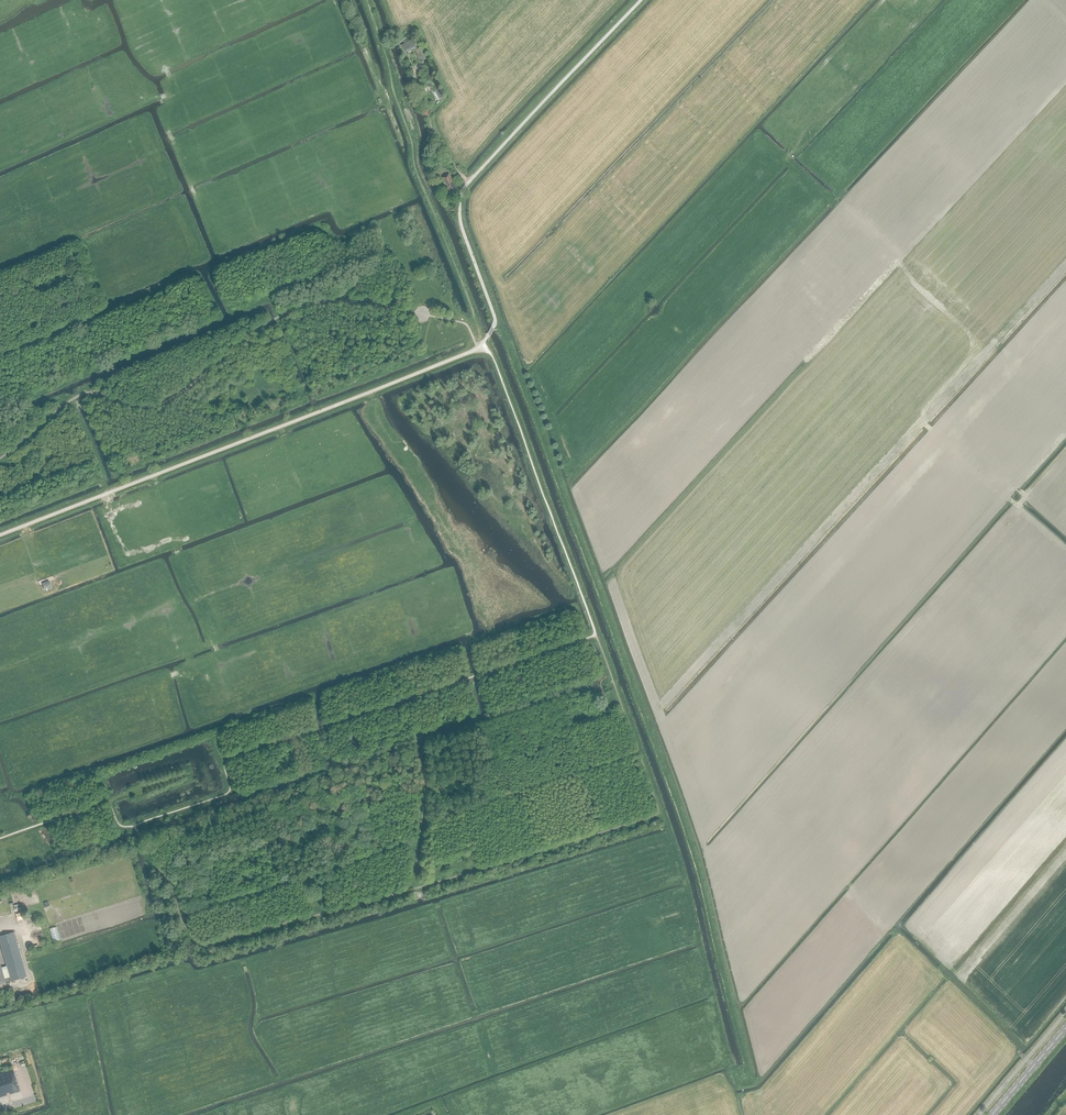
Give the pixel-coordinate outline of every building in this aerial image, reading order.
[(410,52),(417,48),(412,40),(405,44),(402,46),(403,48),(404,48),(407,52),(409,51),(410,52)] [(419,48),(415,51),(422,62),(426,60),(419,48)] [(453,182),(449,174),(442,178),(449,192),(456,189),(453,182)] [(4,979),(5,982),(26,977),(14,932),(0,936),(0,945),(9,977),(4,979)] [(0,1075),(0,1096),(16,1091),(11,1071),(0,1075)]
